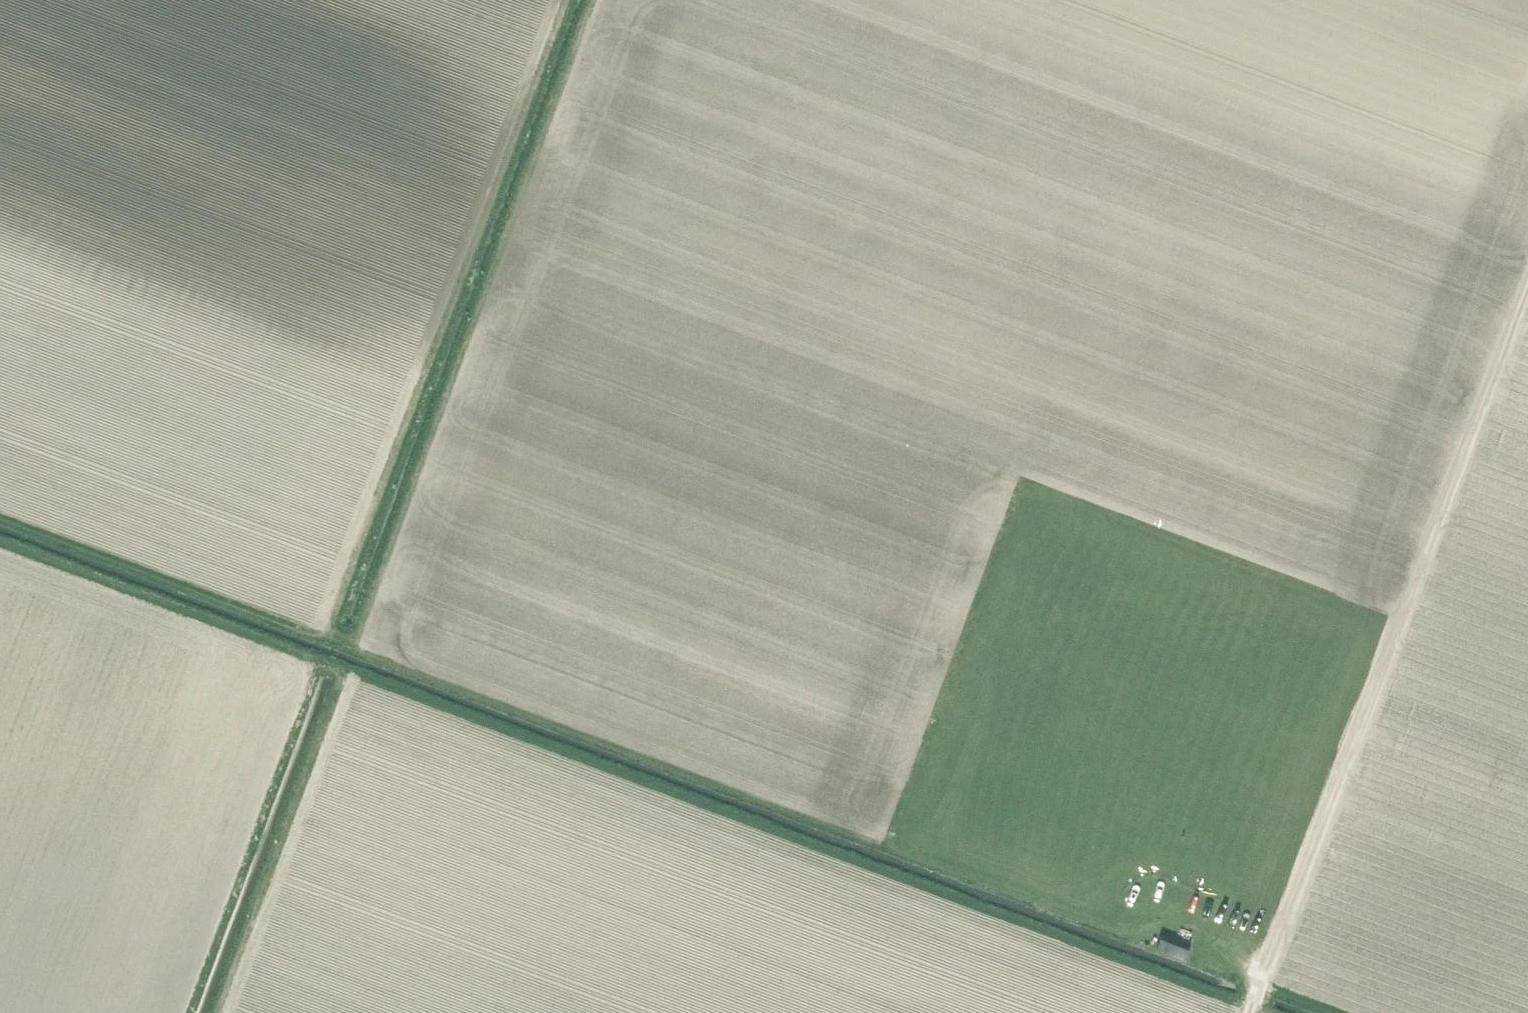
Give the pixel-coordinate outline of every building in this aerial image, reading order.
[(1193,942),(1163,932),(1159,944),(1189,954),(1193,942)]
